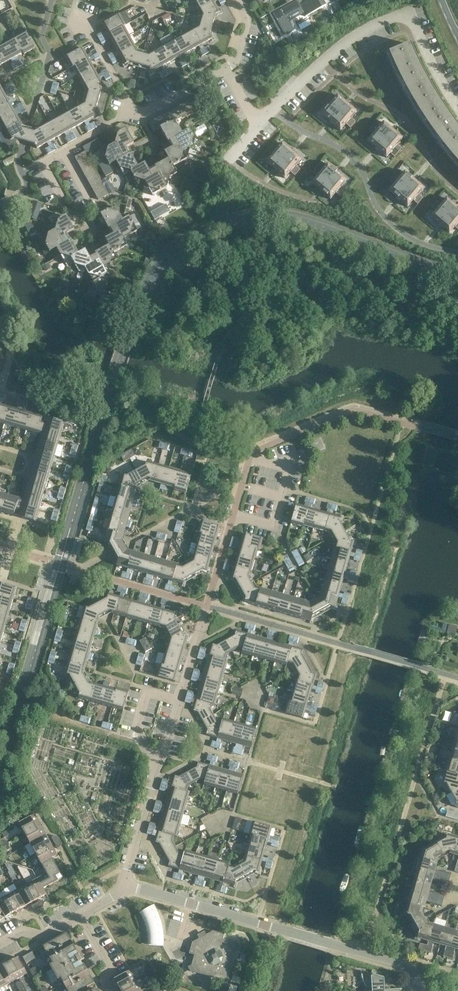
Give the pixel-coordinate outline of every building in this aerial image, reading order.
[(193,0),(199,11),(201,10),(214,2),(218,0),(194,0),(193,0)] [(289,2),(279,7),(279,8),(269,14),(272,20),(283,14),(283,15),(295,9),(300,20),(326,6),(325,5),(323,6),(320,0),(292,0),(289,2)] [(219,12),(214,2),(201,10),(203,15),(202,21),(213,24),(215,14),(219,12)] [(169,13),(161,18),(163,21),(171,17),(169,13)] [(126,25),(120,15),(102,24),(107,32),(103,34),(102,32),(99,33),(96,35),(99,40),(124,26),(126,25)] [(213,24),(202,21),(200,28),(195,30),(203,44),(209,40),(210,42),(215,39),(214,37),(212,38),(210,34),(213,24)] [(224,35),(231,37),(234,25),(227,23),(224,35)] [(130,36),(124,26),(99,40),(102,45),(107,42),(106,40),(110,37),(114,44),(130,36)] [(199,51),(202,56),(208,53),(205,48),(203,44),(195,30),(194,29),(183,35),(192,50),(199,46),(201,50),(199,51)] [(35,49),(25,32),(15,37),(23,53),(24,54),(35,49)] [(192,50),(183,35),(174,40),(187,64),(192,62),(190,56),(187,58),(185,54),(192,50)] [(110,60),(116,57),(120,55),(134,48),(136,47),(130,36),(114,44),(118,51),(114,54),(113,51),(107,54),(110,60)] [(23,53),(15,37),(5,43),(18,67),(24,65),(21,59),(19,60),(17,56),(23,53)] [(187,64),(174,40),(164,46),(172,61),(179,57),(181,61),(179,62),(182,67),(187,64)] [(5,43),(0,45),(0,58),(3,64),(10,60),(13,64),(11,65),(13,70),(18,67),(5,43)] [(410,44),(389,53),(394,66),(400,78),(421,68),(416,56),(410,44)] [(164,70),(167,76),(173,73),(170,67),(167,68),(165,65),(172,61),(164,46),(153,51),(154,53),(162,67),(164,70)] [(87,55),(82,48),(65,58),(71,68),(73,67),(97,53),(95,48),(90,51),(91,53),(87,55)] [(136,53),(134,48),(120,55),(123,61),(122,62),(124,67),(127,66),(126,64),(130,62),(140,65),(143,54),(136,53)] [(79,77),(94,68),(90,61),(94,59),(95,61),(100,59),(97,53),(73,67),(79,77)] [(162,67),(154,53),(149,56),(143,54),(140,65),(150,68),(152,72),(150,73),(151,75),(156,73),(155,70),(162,67)] [(100,79),(104,76),(109,74),(105,68),(101,71),(102,73),(98,75),(94,68),(79,77),(84,87),(86,86),(100,79)] [(400,78),(406,90),(413,102),(433,90),(427,79),(421,68),(400,78)] [(104,85),(100,79),(86,86),(89,91),(87,98),(98,101),(100,96),(101,91),(105,89),(106,91),(108,90),(105,84),(104,85)] [(0,85),(0,94),(13,87),(10,82),(5,85),(6,87),(2,89),(0,85)] [(56,95),(59,84),(53,82),(50,93),(56,95)] [(13,87),(0,94),(0,107),(9,102),(6,96),(6,95),(10,93),(11,95),(16,92),(13,87)] [(413,102),(420,113),(427,124),(446,111),(439,100),(433,90),(413,102)] [(347,103),(337,95),(329,105),(339,113),(347,103)] [(98,101),(87,98),(85,104),(80,107),(88,121),(97,115),(95,111),(98,101)] [(193,103),(191,99),(186,102),(191,111),(196,109),(193,103)] [(21,102),(16,104),(18,107),(13,109),(9,102),(0,107),(0,119),(24,107),(21,102)] [(191,111),(186,102),(181,105),(187,114),(191,111)] [(348,121),(356,111),(347,103),(339,113),(348,121)] [(90,124),(88,121),(80,107),(79,105),(69,111),(77,126),(84,122),(86,126),(84,128),(87,133),(93,130),(90,124)] [(187,114),(181,105),(176,107),(182,117),(187,114)] [(329,105),(321,114),(330,123),(339,113),(329,105)] [(24,107),(0,119),(0,122),(4,130),(20,122),(17,115),(21,112),(22,115),(27,112),(24,107)] [(182,117),(176,107),(172,110),(177,119),(182,117)] [(177,119),(172,110),(167,112),(172,122),(175,121),(177,119)] [(77,126),(69,111),(58,116),(72,141),(77,138),(75,133),(72,134),(70,130),(77,126)] [(435,135),(443,146),(457,134),(457,127),(453,121),(446,111),(427,124),(435,135)] [(172,122),(167,112),(162,115),(168,124),(172,122)] [(330,123),(340,131),(348,121),(339,113),(330,123)] [(168,124),(162,115),(157,118),(163,127),(168,124)] [(72,141),(58,116),(49,122),(57,137),(64,133),(66,137),(64,138),(67,144),(72,141)] [(163,127),(157,118),(153,120),(158,130),(160,129),(163,127)] [(158,130),(153,120),(148,123),(153,133),(158,130)] [(175,121),(172,122),(168,124),(163,127),(160,129),(168,142),(175,138),(182,134),(183,129),(179,128),(175,121)] [(4,130),(0,133),(0,135),(8,150),(15,146),(17,141),(17,139),(26,142),(32,144),(35,144),(37,148),(47,143),(38,128),(35,129),(29,128),(22,126),(20,122),(4,130)] [(49,122),(38,128),(47,143),(49,147),(52,152),(57,149),(54,144),(52,145),(50,141),(57,137),(49,122)] [(393,130),(383,122),(375,131),(385,140),(393,130)] [(112,138),(110,142),(115,144),(119,151),(120,151),(127,147),(133,144),(126,129),(111,137),(112,138)] [(188,130),(183,129),(182,134),(175,138),(178,145),(179,144),(182,152),(188,153),(189,148),(197,144),(189,130),(188,130)] [(394,148),(402,138),(393,130),(385,140),(394,148)] [(375,131),(367,141),(376,149),(385,140),(375,131)] [(451,156),(457,164),(457,134),(443,146),(451,156)] [(99,148),(95,140),(83,147),(87,155),(99,148)] [(394,157),(399,152),(394,148),(385,140),(376,149),(386,158),(390,153),(394,157)] [(115,144),(110,142),(109,147),(101,151),(109,166),(110,165),(115,167),(116,161),(123,158),(123,157),(120,151),(119,151),(115,144)] [(291,151),(282,143),(273,152),(283,161),(291,151)] [(179,144),(178,145),(164,152),(165,153),(164,158),(169,159),(173,166),(187,159),(186,158),(188,153),(182,152),(179,144)] [(293,169),(301,159),(291,151),(283,161),(293,169)] [(87,157),(84,152),(75,157),(77,162),(87,157)] [(273,152),(265,162),(275,170),(283,161),(273,152)] [(134,161),(130,154),(123,157),(123,158),(116,161),(115,167),(120,168),(124,176),(130,172),(130,171),(138,167),(139,162),(134,161)] [(13,156),(5,161),(7,165),(13,162),(13,156)] [(90,161),(87,157),(77,162),(80,167),(90,161)] [(169,159),(164,158),(162,163),(155,167),(158,174),(159,173),(163,181),(168,182),(169,177),(177,173),(173,166),(169,159)] [(92,166),(90,161),(80,167),(82,172),(92,166)] [(283,161),(275,170),(285,178),(293,169),(283,161)] [(144,164),(139,162),(138,167),(130,171),(130,172),(138,185),(139,185),(144,187),(145,181),(152,177),(149,170),(144,163),(144,164)] [(329,182),(337,172),(327,164),(326,165),(321,162),(314,170),(319,173),(329,182)] [(95,171),(92,166),(82,172),(85,176),(95,171)] [(97,176),(95,171),(85,176),(88,181),(97,176)] [(414,179),(404,171),(396,181),(406,189),(414,179)] [(338,190),(346,180),(337,172),(329,182),(338,190)] [(159,173),(158,174),(152,177),(145,181),(144,187),(148,188),(153,195),(167,188),(167,187),(168,182),(163,181),(159,173)] [(319,173),(311,183),(320,191),(329,182),(319,173)] [(100,180),(97,176),(88,181),(90,186),(100,180)] [(106,177),(100,180),(103,185),(104,187),(110,184),(106,177)] [(416,197),(424,188),(414,179),(406,189),(416,197)] [(103,185),(100,180),(90,186),(93,190),(103,185)] [(396,181),(388,191),(398,199),(406,189),(396,181)] [(320,191),(330,199),(338,190),(329,182),(320,191)] [(104,187),(103,185),(93,190),(95,195),(105,190),(104,187)] [(398,199),(407,207),(416,197),(406,189),(398,199)] [(108,195),(105,190),(95,195),(98,200),(108,195)] [(456,206),(446,198),(438,208),(448,216),(456,206)] [(457,223),(457,208),(456,206),(448,216),(457,224),(457,223)] [(100,215),(108,229),(115,225),(122,221),(123,215),(118,214),(115,207),(100,215)] [(438,208),(430,217),(439,225),(448,216),(438,208)] [(29,209),(26,216),(36,219),(38,213),(29,209)] [(128,217),(123,215),(122,221),(115,225),(119,232),(119,231),(123,238),(128,240),(130,235),(137,231),(129,216),(128,217)] [(74,230),(66,216),(52,224),(50,229),(56,231),(60,238),(60,237),(67,234),(74,230)] [(439,225),(449,234),(457,224),(448,216),(439,225)] [(30,222),(24,225),(29,233),(34,230),(30,222)] [(56,231),(50,229),(49,234),(42,238),(49,252),(50,252),(55,254),(55,253),(57,248),(64,244),(63,244),(60,237),(60,238),(56,231)] [(119,231),(119,232),(105,239),(105,240),(104,245),(109,246),(113,253),(127,246),(127,245),(128,240),(123,238),(119,231)] [(74,247),(70,240),(63,244),(64,244),(57,248),(55,253),(60,255),(64,262),(71,258),(78,254),(79,249),(74,247)] [(109,246),(104,245),(102,249),(95,254),(99,260),(103,267),(108,269),(110,264),(117,260),(113,253),(109,246)] [(84,250),(79,249),(78,254),(71,258),(78,272),(79,272),(84,273),(85,268),(93,264),(92,264),(85,250),(84,250)] [(107,274),(108,269),(103,267),(99,260),(92,264),(93,264),(85,268),(84,273),(89,275),(96,287),(102,289),(107,274)] [(1,394),(0,397),(0,422),(4,424),(9,407),(2,405),(3,401),(5,401),(7,396),(1,394)] [(23,400),(17,399),(16,404),(18,405),(17,409),(9,407),(4,424),(15,427),(23,400)] [(29,402),(23,400),(15,427),(26,430),(31,414),(23,411),(25,407),(27,408),(29,402)] [(45,407),(39,405),(37,411),(40,412),(39,416),(31,414),(26,430),(42,435),(41,440),(58,445),(64,423),(52,420),(47,418),(47,419),(42,417),(43,413),(45,407)] [(41,440),(37,451),(54,456),(58,445),(41,440)] [(135,456),(131,450),(120,456),(124,462),(135,456)] [(54,456),(37,451),(34,462),(51,467),(54,456)] [(51,467),(34,462),(31,473),(48,478),(51,467)] [(145,466),(136,471),(142,481),(148,478),(149,479),(149,481),(153,482),(158,465),(146,462),(145,466)] [(169,468),(158,465),(153,482),(161,484),(160,488),(163,489),(169,468)] [(179,471),(169,468),(163,489),(166,490),(167,486),(174,488),(179,471)] [(142,481),(136,471),(127,476),(123,475),(119,486),(136,491),(137,487),(135,486),(136,484),(142,481)] [(191,474),(179,471),(174,488),(174,490),(186,493),(191,474)] [(48,478),(31,473),(28,484),(45,489),(48,478)] [(45,489),(28,484),(25,495),(42,500),(45,489)] [(136,491),(119,486),(116,497),(137,503),(138,500),(134,499),(136,491)] [(42,500),(25,495),(23,500),(20,499),(8,495),(3,512),(14,516),(14,515),(15,515),(18,516),(18,517),(35,522),(42,500)] [(305,496),(304,499),(303,502),(305,503),(304,507),(296,505),(291,524),(302,527),(303,525),(310,498),(305,496)] [(137,503),(116,497),(113,508),(130,513),(132,505),(137,506),(137,503)] [(316,500),(310,498),(303,525),(313,528),(318,511),(310,509),(312,505),(314,506),(316,500)] [(330,510),(332,504),(326,503),(325,509),(327,509),(326,514),(318,511),(313,528),(325,531),(325,529),(329,515),(330,510)] [(130,513),(113,508),(110,519),(131,525),(132,522),(128,521),(130,513)] [(337,517),(329,515),(325,529),(331,531),(334,537),(344,531),(341,525),(343,524),(342,521),(343,516),(337,515),(337,517)] [(131,525),(110,519),(107,530),(123,535),(126,527),(130,528),(131,525)] [(220,527),(201,521),(197,533),(200,534),(217,539),(220,527)] [(123,535),(107,530),(103,541),(108,543),(109,545),(113,552),(118,561),(116,565),(128,569),(133,552),(129,551),(125,545),(122,539),(123,535)] [(348,539),(344,531),(334,537),(337,543),(336,548),(351,553),(353,546),(355,546),(356,541),(351,539),(350,537),(348,539)] [(217,539),(200,534),(196,545),(213,550),(217,539)] [(263,539),(244,534),(241,542),(237,541),(238,538),(232,536),(230,542),(257,551),(259,551),(263,539)] [(257,551),(230,542),(229,548),(234,550),(235,547),(239,548),(237,556),(254,561),(257,551)] [(213,550),(196,545),(193,555),(195,556),(210,560),(213,550)] [(361,556),(355,554),(351,553),(336,548),(334,548),(330,559),(347,564),(350,557),(354,558),(353,560),(359,562),(361,556)] [(304,564),(296,549),(290,551),(299,567),(304,564)] [(144,555),(133,552),(128,569),(126,573),(125,579),(133,581),(134,575),(130,574),(131,570),(139,572),(144,555)] [(309,553),(303,557),(307,562),(312,559),(309,553)] [(295,569),(286,554),(281,557),(289,572),(295,569)] [(155,558),(144,555),(139,572),(147,574),(145,578),(143,578),(141,583),(147,585),(155,558)] [(210,560),(195,556),(194,562),(188,565),(195,577),(204,573),(209,574),(209,572),(207,571),(210,560)] [(254,561),(237,556),(235,564),(231,562),(231,560),(226,558),(224,564),(230,566),(234,567),(249,572),(251,572),(254,561)] [(166,561),(155,558),(147,585),(153,587),(154,581),(152,580),(153,576),(161,578),(166,561)] [(347,564),(330,559),(327,570),(354,578),(356,572),(350,571),(349,573),(345,572),(347,564)] [(177,565),(166,561),(161,578),(168,581),(167,585),(165,584),(163,590),(169,592),(171,586),(172,582),(176,567),(177,565)] [(195,577),(188,565),(182,568),(176,567),(172,582),(183,585),(182,587),(184,587),(186,582),(195,577)] [(249,572),(234,567),(232,573),(231,578),(238,590),(250,583),(247,577),(249,572)] [(354,578),(327,570),(324,581),(341,586),(343,578),(347,580),(347,582),(353,583),(354,578)] [(342,598),(348,600),(350,594),(344,593),(343,595),(339,594),(341,586),(324,581),(321,592),(323,593),(338,597),(342,598)] [(10,610),(16,588),(0,583),(0,607),(10,610)] [(254,589),(250,583),(238,590),(244,602),(255,605),(259,591),(254,589)] [(128,589),(122,587),(121,593),(119,597),(115,614),(126,618),(131,601),(123,598),(124,596),(124,594),(127,594),(128,589)] [(260,589),(259,591),(255,605),(266,609),(271,592),(260,589)] [(144,594),(139,592),(137,598),(140,598),(138,603),(131,601),(126,618),(136,621),(144,594)] [(282,595),(271,592),(266,609),(277,612),(282,595)] [(338,597),(323,593),(321,599),(315,602),(323,615),(335,608),(336,605),(338,597)] [(119,597),(108,594),(107,598),(105,600),(97,604),(88,609),(84,607),(81,619),(98,623),(99,619),(105,616),(111,613),(115,614),(119,597)] [(150,595),(144,594),(136,621),(147,624),(152,607),(145,605),(146,600),(148,601),(150,595)] [(293,598),(282,595),(277,612),(289,615),(293,598)] [(167,600),(160,598),(159,604),(161,605),(160,609),(152,607),(147,624),(159,627),(160,625),(164,610),(165,606),(167,600)] [(305,601),(293,598),(289,615),(300,618),(304,603),(305,601)] [(323,615),(315,602),(309,605),(304,603),(300,618),(311,621),(323,615)] [(7,621),(10,610),(0,607),(0,619),(7,621)] [(175,614),(164,610),(160,625),(165,627),(169,633),(179,627),(173,618),(175,614)] [(98,623),(81,619),(78,630),(99,636),(100,633),(96,631),(98,623)] [(250,624),(248,630),(247,634),(242,649),(241,653),(253,656),(258,637),(250,635),(252,631),(254,632),(256,626),(250,624)] [(184,636),(179,627),(169,633),(172,638),(170,644),(185,648),(188,638),(184,636)] [(266,629),(266,631),(265,635),(267,635),(266,639),(258,637),(253,656),(264,659),(272,631),(266,629)] [(99,636),(78,630),(75,640),(92,645),(94,638),(98,639),(99,636)] [(234,635),(226,640),(225,640),(231,650),(236,647),(242,649),(247,634),(236,631),(234,635)] [(278,632),(272,631),(264,659),(274,662),(280,644),(272,641),(273,637),(276,638),(278,632)] [(288,635),(287,638),(286,641),(289,642),(288,646),(280,644),(274,662),(286,666),(287,662),(291,647),(292,643),(294,637),(288,635)] [(146,638),(139,641),(145,652),(152,649),(146,638)] [(92,645),(75,640),(71,651),(93,658),(94,655),(89,653),(92,645)] [(231,650),(225,640),(217,645),(212,644),(209,655),(223,659),(225,653),(231,650)] [(168,644),(165,654),(182,659),(185,648),(170,644),(168,644)] [(302,650),(291,647),(287,662),(293,663),(296,669),(306,664),(301,654),(302,650)] [(93,658),(71,651),(67,667),(82,671),(84,672),(88,660),(92,661),(93,658)] [(205,654),(199,653),(197,659),(200,659),(203,660),(203,658),(208,659),(205,667),(224,672),(227,661),(223,659),(209,655),(205,654)] [(182,659),(165,654),(162,665),(179,670),(182,659)] [(311,673),(306,664),(296,669),(299,675),(297,681),(312,685),(316,674),(311,673)] [(160,665),(156,677),(175,682),(179,670),(162,665),(160,665)] [(82,671),(67,667),(65,674),(69,675),(74,684),(85,679),(81,673),(82,671)] [(224,672),(205,667),(203,675),(199,674),(199,671),(197,670),(194,669),(192,675),(221,683),(224,672)] [(221,683),(192,675),(191,680),(194,681),(196,682),(197,680),(201,681),(199,689),(218,694),(221,683)] [(88,685),(85,679),(74,684),(80,694),(78,698),(86,700),(90,685),(88,685)] [(295,680),(292,692),(309,696),(311,689),(315,690),(315,692),(321,694),(323,688),(317,686),(312,685),(297,681),(295,680)] [(103,686),(90,683),(90,685),(86,700),(101,704),(107,683),(104,682),(103,686)] [(110,684),(107,683),(101,704),(111,707),(116,690),(109,688),(110,684)] [(235,687),(234,694),(241,696),(243,689),(235,687)] [(117,688),(116,690),(111,707),(123,711),(128,692),(117,688)] [(218,694),(199,689),(197,696),(193,695),(193,693),(191,691),(187,691),(186,697),(192,698),(196,700),(211,704),(215,705),(218,694)] [(309,696),(292,692),(289,702),(316,710),(318,705),(312,703),(311,705),(307,704),(309,696)] [(211,704),(196,700),(193,711),(197,712),(202,721),(212,716),(209,710),(211,704)] [(287,701),(287,702),(285,701),(283,702),(282,703),(280,708),(281,710),(282,712),(284,712),(284,713),(303,719),(304,713),(309,714),(312,715),(314,716),(316,710),(289,702),(287,701)] [(452,711),(449,724),(457,727),(457,713),(452,711)] [(216,721),(212,716),(202,721),(207,731),(206,735),(217,738),(221,723),(216,721)] [(222,719),(221,723),(217,738),(216,743),(214,748),(220,750),(221,747),(222,744),(219,743),(221,739),(229,741),(234,722),(222,719)] [(245,725),(234,722),(229,741),(236,744),(235,748),(233,747),(232,750),(231,753),(237,754),(245,725)] [(256,729),(245,725),(237,754),(242,756),(243,753),(244,750),(241,750),(242,745),(251,748),(256,729)] [(451,749),(448,760),(457,763),(457,751),(451,749)] [(218,757),(212,756),(210,762),(209,766),(204,781),(203,784),(215,788),(220,769),(213,767),(214,763),(216,763),(217,760),(218,757)] [(229,760),(228,763),(227,766),(229,767),(228,771),(220,769),(215,788),(226,791),(234,762),(229,760)] [(448,760),(445,771),(457,775),(457,763),(448,760)] [(240,764),(234,762),(226,791),(237,794),(243,775),(234,773),(236,769),(238,770),(239,767),(240,764)] [(197,767),(188,772),(193,782),(199,779),(204,781),(209,766),(198,763),(197,767)] [(445,771),(442,782),(446,784),(451,793),(457,789),(457,775),(445,771)] [(193,782),(188,772),(178,777),(174,776),(171,787),(186,791),(187,786),(193,782)] [(171,787),(166,786),(161,784),(159,790),(162,791),(165,792),(165,789),(170,791),(168,798),(186,804),(190,792),(186,791),(171,787)] [(186,804),(168,798),(165,806),(161,805),(162,802),(156,801),(154,806),(183,815),(186,804)] [(183,815),(154,806),(153,812),(156,813),(159,813),(159,811),(164,812),(161,820),(180,825),(183,815)] [(41,825),(35,814),(19,823),(24,834),(41,825)] [(236,818),(233,829),(238,831),(242,819),(236,818)] [(180,825),(161,820),(159,828),(155,826),(156,824),(150,822),(148,828),(154,830),(158,831),(173,836),(177,837),(180,825)] [(272,828),(253,822),(249,834),(251,835),(278,842),(280,836),(277,835),(274,835),(273,837),(269,836),(272,828)] [(46,835),(41,825),(24,834),(30,844),(46,835)] [(173,836),(158,831),(155,842),(159,843),(164,853),(174,847),(171,841),(173,836)] [(437,844),(442,854),(448,851),(450,851),(449,853),(453,854),(457,838),(447,834),(446,839),(437,844)] [(52,845),(46,835),(30,844),(36,854),(52,845)] [(278,842),(251,835),(248,845),(265,850),(267,842),(271,843),(271,846),(277,848),(278,842)] [(10,849),(7,843),(1,847),(4,852),(10,849)] [(442,854),(437,844),(427,849),(423,848),(420,859),(436,864),(437,860),(436,859),(436,857),(442,854)] [(58,856),(52,845),(36,854),(41,864),(52,859),(58,856)] [(265,850),(248,845),(245,857),(247,857),(262,861),(266,862),(272,864),(274,858),(268,856),(267,859),(263,857),(265,850)] [(177,853),(174,847),(164,853),(170,862),(168,866),(179,869),(183,854),(177,853)] [(184,850),(183,854),(179,869),(178,874),(176,880),(182,881),(183,878),(184,876),(182,875),(183,871),(191,873),(196,854),(184,850)] [(207,857),(196,854),(191,873),(198,875),(197,879),(195,878),(194,881),(193,884),(199,886),(207,857)] [(218,860),(207,857),(199,886),(204,887),(205,885),(206,882),(203,881),(205,877),(212,879),(218,860)] [(262,861),(247,857),(245,863),(239,866),(246,879),(258,872),(258,874),(260,875),(262,869),(260,868),(262,861)] [(53,861),(52,859),(41,864),(46,874),(37,879),(43,889),(63,878),(58,870),(53,861)] [(436,864),(420,859),(416,870),(443,878),(445,872),(439,871),(439,872),(434,870),(436,864)] [(229,864),(218,860),(212,879),(220,881),(219,886),(216,885),(215,891),(220,892),(222,887),(223,882),(228,867),(229,864)] [(7,863),(4,865),(9,872),(13,870),(10,865),(7,863)] [(246,879),(239,866),(234,869),(228,867),(223,882),(230,884),(230,886),(234,888),(236,888),(236,886),(234,885),(246,879)] [(443,878),(416,870),(413,881),(430,886),(432,878),(437,880),(436,882),(442,883),(443,878)] [(46,895),(43,889),(37,879),(27,884),(36,901),(46,895)] [(430,886),(413,881),(410,892),(437,899),(439,894),(433,892),(432,895),(428,894),(430,886)] [(36,901),(27,884),(17,890),(26,906),(36,901)] [(26,906),(17,890),(7,895),(16,912),(26,906)] [(437,899),(410,892),(407,903),(422,907),(424,907),(426,900),(430,901),(430,903),(435,905),(437,899)] [(7,895),(0,899),(0,907),(6,917),(16,912),(7,895)] [(422,907),(407,903),(405,910),(403,910),(401,916),(406,917),(406,915),(408,915),(413,925),(423,919),(420,913),(422,907)] [(162,929),(160,921),(157,913),(154,906),(141,913),(141,914),(142,913),(145,918),(143,919),(143,920),(145,919),(147,925),(145,925),(145,926),(147,925),(149,931),(147,931),(147,932),(149,932),(149,938),(148,938),(149,938),(149,944),(148,944),(148,945),(163,946),(163,937),(162,929)] [(427,925),(423,919),(413,925),(418,934),(418,936),(416,935),(414,940),(420,941),(421,939),(428,942),(433,926),(427,925)] [(433,926),(428,942),(427,946),(426,952),(431,953),(432,947),(430,946),(431,942),(439,945),(444,927),(433,924),(433,926)] [(454,930),(444,927),(439,945),(446,947),(445,951),(442,950),(440,956),(447,958),(454,930)] [(454,930),(447,958),(453,960),(455,954),(452,953),(453,949),(457,950),(457,931),(454,930)] [(224,934),(213,931),(206,935),(205,938),(202,939),(199,939),(192,943),(189,954),(194,955),(191,966),(195,973),(206,976),(204,981),(210,983),(211,977),(222,980),(229,976),(232,966),(237,968),(239,962),(234,960),(237,950),(233,943),(222,940),(224,934)] [(66,933),(43,946),(52,964),(49,966),(50,966),(51,968),(53,973),(57,980),(60,979),(67,990),(80,990),(86,987),(94,983),(84,965),(80,967),(78,963),(84,960),(81,954),(75,957),(73,954),(77,952),(66,933)] [(417,949),(426,952),(427,946),(419,943),(417,949)] [(35,958),(32,952),(22,957),(26,964),(35,958)] [(27,974),(18,957),(8,963),(17,979),(27,974)] [(8,963),(0,967),(0,973),(7,985),(17,979),(8,963)] [(153,971),(150,966),(144,969),(147,975),(153,971)] [(35,967),(29,970),(32,976),(38,973),(35,967)] [(372,969),(371,974),(383,977),(382,972),(372,969)] [(136,980),(130,970),(114,979),(119,989),(136,980)] [(156,977),(153,971),(147,975),(150,980),(156,977)] [(372,987),(372,990),(384,990),(383,986),(384,986),(384,978),(383,977),(371,974),(360,971),(361,972),(361,977),(363,982),(366,987),(365,987),(372,987)] [(136,980),(119,989),(121,990),(140,990),(141,990),(136,980)] [(15,984),(18,989),(24,986),(21,981),(15,984)]
